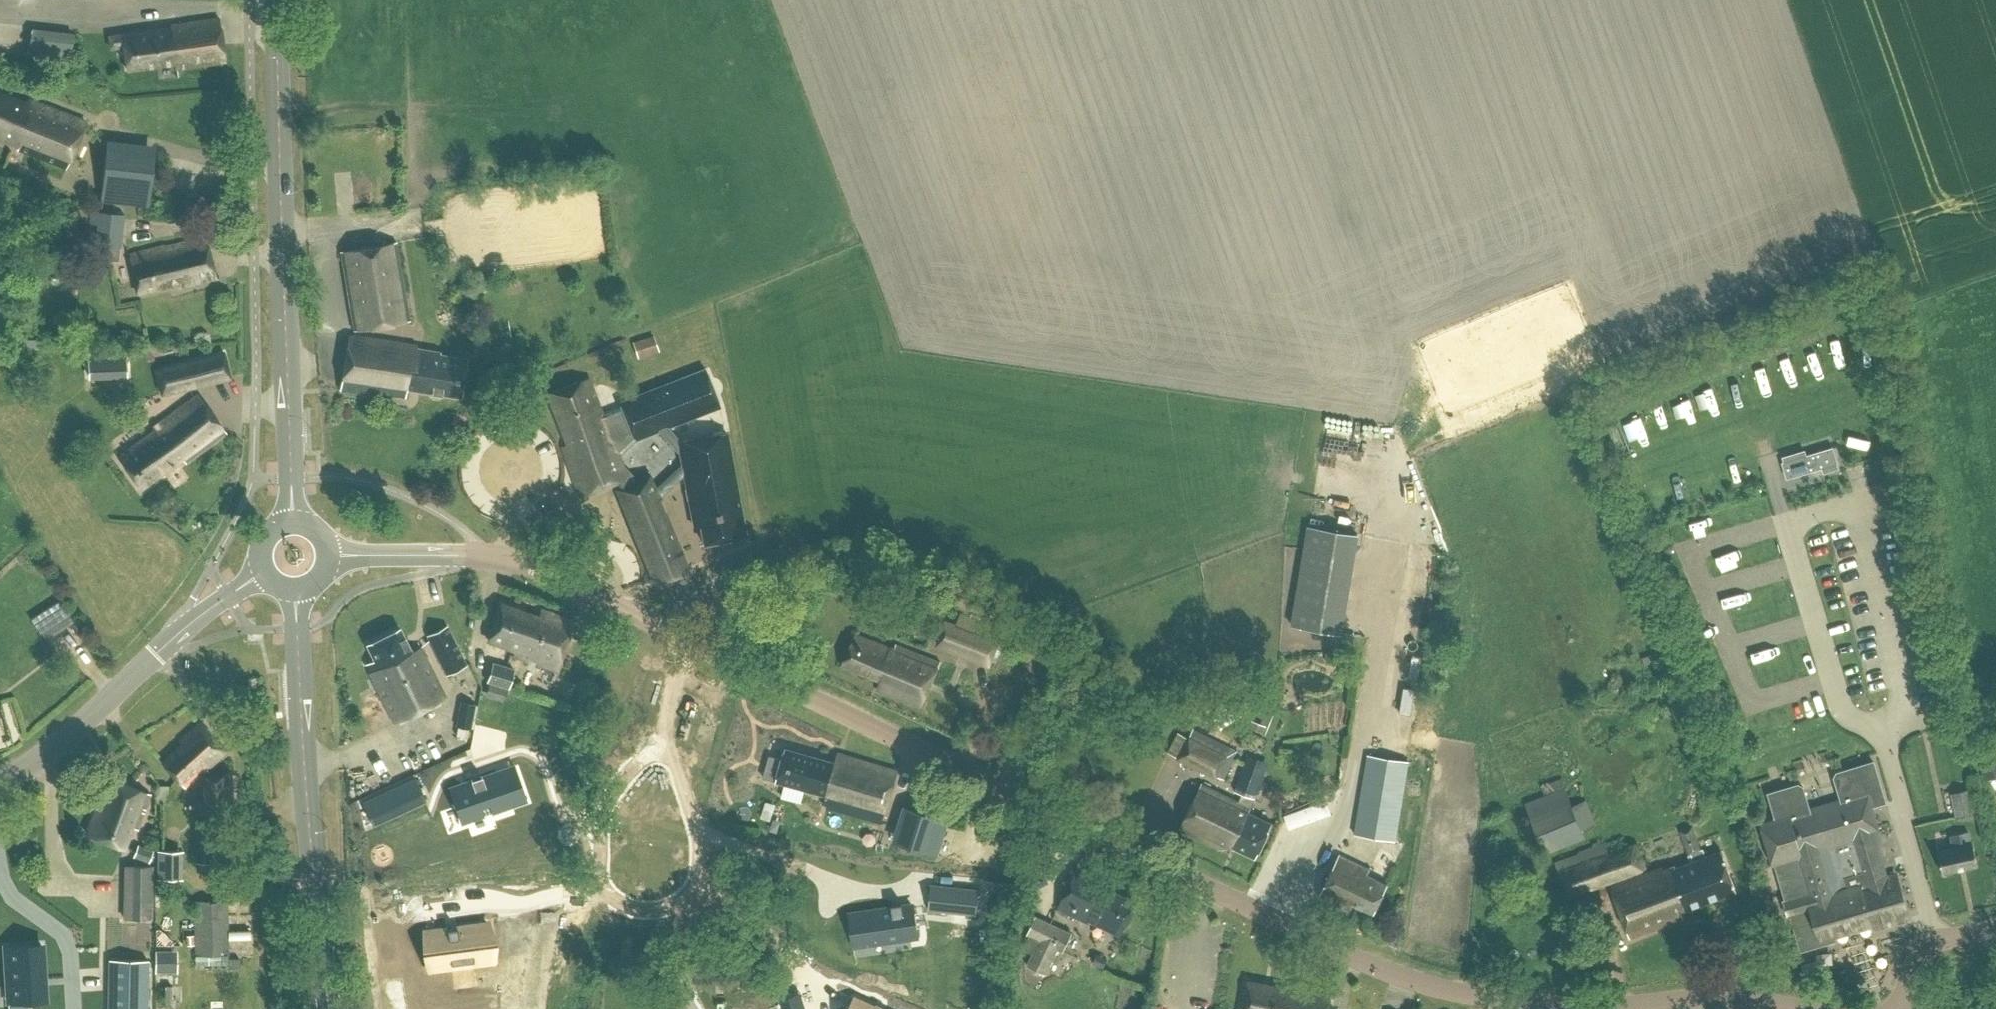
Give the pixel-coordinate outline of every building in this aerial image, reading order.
[(225,62),(219,20),(176,26),(169,29),(108,37),(110,50),(123,48),(126,71),(175,64),(176,69),(225,62)] [(73,31),(31,27),(28,55),(70,59),(73,31)] [(0,92),(0,139),(19,146),(17,151),(63,170),(83,121),(26,98),(24,101),(0,92)] [(152,158),(105,153),(99,202),(147,207),(152,158)] [(123,213),(97,212),(95,243),(120,245),(123,213)] [(214,279),(204,237),(128,255),(137,294),(175,285),(176,288),(214,279)] [(409,321),(397,244),(341,253),(353,330),(409,321)] [(658,351),(653,334),(632,341),(638,357),(658,351)] [(418,346),(348,335),(339,391),(387,399),(387,395),(406,398),(407,391),(458,399),(464,361),(438,357),(438,353),(417,349),(418,346)] [(230,377),(222,350),(153,370),(161,397),(230,377)] [(742,544),(727,439),(680,446),(668,432),(718,414),(704,375),(618,406),(619,411),(600,418),(587,381),(549,395),(567,445),(559,448),(579,497),(613,485),(649,585),(683,573),(657,501),(684,478),(692,532),(698,531),(701,550),(742,544)] [(607,404),(621,397),(615,383),(600,390),(607,404)] [(228,434),(197,395),(155,429),(157,432),(119,462),(142,492),(183,459),(188,465),(228,434)] [(1833,447),(1782,462),(1786,477),(1838,462),(1833,447)] [(1359,533),(1307,524),(1291,625),(1342,634),(1359,533)] [(536,613),(501,600),(487,637),(512,646),(511,652),(554,667),(573,618),(538,606),(536,613)] [(1000,643),(945,622),(936,645),(991,667),(1000,643)] [(466,664),(448,625),(426,635),(444,674),(466,664)] [(412,650),(400,628),(368,645),(376,662),(370,671),(396,722),(446,696),(421,646),(412,650)] [(894,652),(856,634),(843,665),(881,683),(879,688),(922,708),(942,664),(898,644),(894,652)] [(510,665),(492,661),(484,696),(503,700),(510,665)] [(207,731),(202,725),(179,743),(180,746),(162,761),(181,784),(206,763),(207,765),(224,751),(214,739),(210,744),(203,735),(207,731)] [(1238,747),(1190,727),(1176,758),(1225,779),(1238,747)] [(833,762),(785,747),(779,766),(772,764),(768,778),(825,796),(822,803),(878,821),(894,770),(836,751),(833,762)] [(1407,761),(1367,755),(1355,836),(1395,842),(1407,761)] [(1267,771),(1246,762),(1233,790),(1242,794),(1238,801),(1200,782),(1177,828),(1213,846),(1234,845),(1255,856),(1270,825),(1248,813),(1267,771)] [(1838,940),(1835,931),(1871,921),(1874,930),(1909,919),(1896,875),(1889,877),(1887,869),(1875,830),(1879,829),(1872,806),(1870,798),(1884,794),(1874,762),(1838,773),(1835,777),(1842,801),(1809,810),(1802,787),(1797,784),(1771,792),(1779,819),(1763,823),(1775,865),(1778,864),(1788,899),(1786,900),(1790,916),(1793,915),(1803,950),(1838,940)] [(504,769),(449,788),(461,822),(498,809),(494,798),(512,792),(504,769)] [(196,799),(197,816),(234,814),(231,771),(201,773),(202,784),(205,784),(206,798),(196,799)] [(150,793),(105,774),(90,809),(97,812),(88,833),(122,847),(131,826),(136,828),(150,793)] [(415,778),(362,803),(372,824),(425,800),(415,778)] [(1573,805),(1565,787),(1526,803),(1546,852),(1584,836),(1580,826),(1596,820),(1587,799),(1573,805)] [(951,820),(904,805),(893,841),(940,855),(951,820)] [(227,822),(196,821),(195,860),(226,861),(227,822)] [(1286,823),(1286,837),(1313,836),(1313,822),(1286,823)] [(1701,849),(1692,825),(1679,830),(1687,854),(1701,849)] [(1950,835),(1953,848),(1937,851),(1942,873),(1978,865),(1973,843),(1971,844),(1968,831),(1950,835)] [(1645,870),(1635,842),(1608,852),(1605,843),(1556,860),(1568,897),(1645,870)] [(153,849),(137,843),(133,857),(148,862),(153,849)] [(181,849),(155,849),(155,877),(181,877),(181,849)] [(1738,891),(1724,852),(1664,874),(1663,869),(1612,888),(1630,940),(1685,921),(1682,911),(1738,891)] [(1367,869),(1337,855),(1317,897),(1341,908),(1355,905),(1372,913),(1385,885),(1364,875),(1367,869)] [(107,1008),(150,1008),(152,863),(131,863),(130,901),(109,901),(107,1008)] [(1106,880),(1075,865),(1054,906),(1085,921),(1087,918),(1118,933),(1134,900),(1104,885),(1106,880)] [(931,884),(928,909),(977,914),(979,889),(931,884)] [(228,954),(227,900),(193,901),(194,955),(228,954)] [(912,904),(865,911),(870,943),(917,936),(912,904)] [(1071,931),(1035,915),(1027,933),(1028,934),(1024,945),(1026,950),(1032,953),(1026,966),(1046,974),(1057,949),(1062,952),(1071,931)] [(488,924),(424,932),(429,968),(492,959),(488,924)] [(40,940),(4,942),(8,998),(44,996),(40,940)] [(167,951),(153,951),(153,973),(168,973),(167,951)] [(1245,981),(1239,1008),(1326,1008),(1329,991),(1294,983),(1292,991),(1245,981)] [(778,999),(781,1008),(804,1008),(799,992),(778,999)] [(849,1008),(881,1008),(855,997),(849,1008)]
